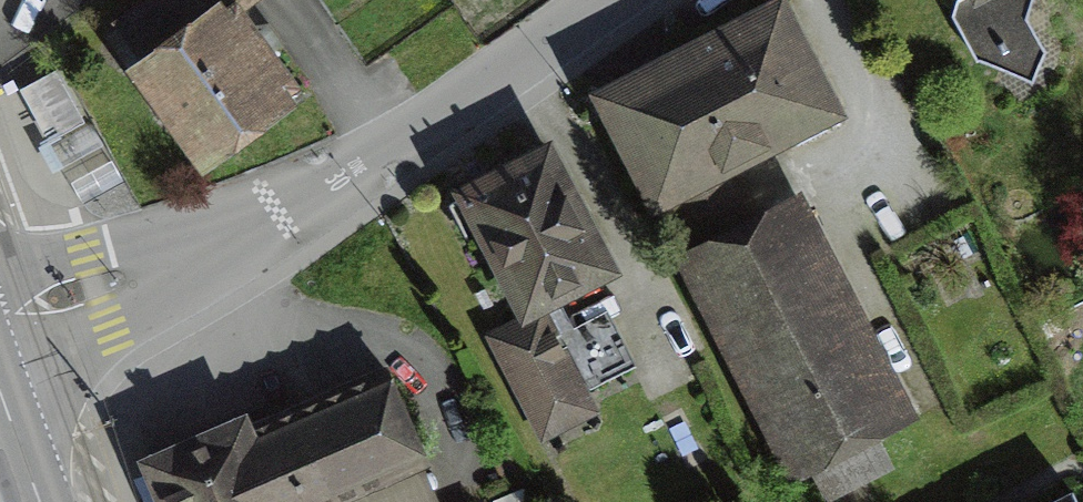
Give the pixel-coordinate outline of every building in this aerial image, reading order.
[(116,28),(204,151),(291,90),(234,11),(249,0),(156,0),(116,28)] [(977,63),(1025,83),(1039,53),(1020,20),(1028,0),(954,0),(950,19),(977,63)] [(776,9),(606,97),(693,262),(758,229),(724,164),(829,110),(776,9)] [(57,69),(20,89),(48,142),(85,122),(57,69)] [(544,158),(471,194),(526,303),(598,267),(544,158)] [(758,229),(693,262),(814,496),(888,459),(871,426),(901,411),(797,209),(758,229)] [(564,311),(502,340),(536,413),(628,370),(609,330),(580,344),(564,311)] [(383,370),(151,466),(166,501),(322,501),(421,461),(383,370)]
